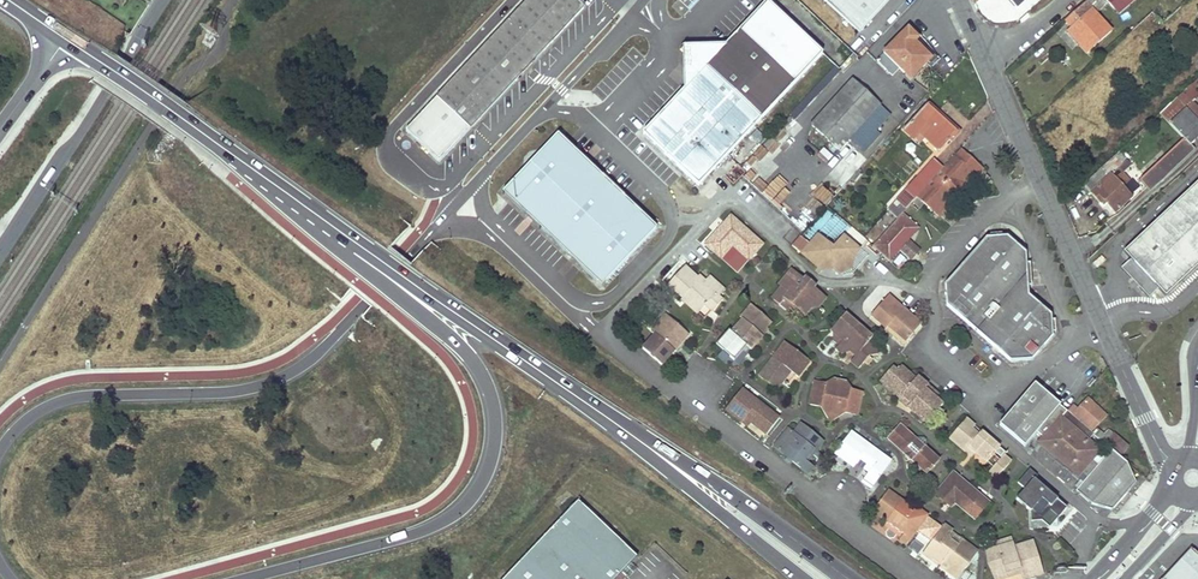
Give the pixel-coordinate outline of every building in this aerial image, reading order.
[(440,160),(584,7),(576,0),(527,0),(503,26),(406,128),(440,160)] [(821,53),(766,0),(724,44),(683,87),(642,132),(698,184),(821,53)] [(861,32),(889,0),(824,0),(861,32)] [(1016,10),(1031,0),(1009,0),(1016,10)] [(1117,14),(1123,9),(1115,0),(1104,0),(1117,14)] [(1123,9),(1129,4),(1126,0),(1115,0),(1123,9)] [(1087,6),(1084,2),(1064,19),(1071,27),(1081,38),(1076,43),(1085,53),(1110,31),(1087,6)] [(1067,32),(1076,43),(1081,38),(1071,27),(1067,32)] [(907,29),(903,33),(914,42),(917,38),(907,29)] [(920,69),(931,57),(914,42),(903,33),(876,61),(892,76),(898,69),(906,76),(915,65),(920,69)] [(681,47),(683,87),(724,44),(681,47)] [(920,69),(915,65),(906,76),(911,79),(920,69)] [(848,139),(879,105),(852,81),(811,126),(838,150),(848,139)] [(1197,125),(1197,110),(1192,104),(1197,98),(1197,94),(1189,85),(1167,105),(1178,117),(1185,110),(1197,125)] [(904,121),(915,106),(906,100),(896,115),(904,121)] [(848,139),(861,150),(891,116),(879,105),(848,139)] [(924,139),(939,151),(956,132),(926,105),(903,130),(919,144),(924,139)] [(1167,105),(1158,114),(1182,139),(1138,181),(1145,188),(1162,172),(1165,176),(1193,150),(1189,146),(1197,137),(1197,125),(1185,110),(1178,117),(1167,105)] [(891,116),(861,150),(864,153),(876,140),(879,143),(884,138),(880,135),(895,119),(891,116)] [(601,285),(657,227),(558,132),(502,190),(601,285)] [(748,173),(762,179),(764,173),(775,177),(787,149),(763,138),(748,173)] [(917,196),(938,215),(982,167),(961,148),(943,168),(917,196)] [(1117,152),(1083,183),(1090,191),(1089,192),(1099,203),(1102,200),(1105,203),(1113,212),(1129,197),(1121,188),(1128,182),(1120,173),(1129,165),(1123,158),(1126,155),(1122,151),(1118,154),(1117,152)] [(906,189),(916,198),(917,196),(943,168),(933,159),(906,189)] [(847,172),(852,177),(859,170),(854,165),(847,172)] [(1162,172),(1145,188),(1148,191),(1165,176),(1162,172)] [(1138,270),(1147,280),(1138,289),(1147,299),(1157,290),(1163,297),(1197,265),(1197,181),(1122,252),(1129,259),(1119,269),(1128,279),(1138,270)] [(787,208),(797,196),(781,182),(770,194),(787,208)] [(897,200),(906,208),(916,198),(906,189),(896,199),(897,200)] [(890,207),(899,216),(902,212),(906,208),(897,200),(890,207)] [(910,238),(919,228),(902,212),(899,216),(872,244),(876,251),(882,257),(890,260),(901,248),(910,238)] [(747,258),(760,243),(729,215),(703,242),(719,256),(730,243),(747,258)] [(947,305),(978,332),(1032,272),(1030,261),(1027,262),(1025,252),(1006,236),(1001,236),(1001,232),(989,234),(990,238),(985,239),(944,285),(947,305)] [(817,236),(801,254),(817,268),(823,261),(832,269),(837,274),(848,261),(858,249),(843,236),(832,248),(817,236)] [(901,248),(911,256),(919,247),(910,238),(901,248)] [(823,261),(817,268),(820,271),(822,269),(832,269),(823,261)] [(848,261),(837,274),(850,270),(848,261)] [(682,263),(665,282),(680,296),(681,295),(697,309),(702,303),(712,292),(715,295),(722,287),(706,274),(703,277),(700,280),(695,275),(682,263)] [(795,306),(803,313),(808,307),(816,305),(823,297),(811,287),(802,279),(789,269),(777,283),(779,285),(787,291),(783,297),(795,306)] [(1147,280),(1138,270),(1128,279),(1138,289),(1147,280)] [(695,275),(700,280),(703,277),(697,272),(695,275)] [(1032,272),(978,332),(1011,360),(1032,358),(1052,336),(1052,331),(1057,331),(1058,319),(1053,319),(1053,313),(1031,293),(1030,284),(1033,283),(1032,272)] [(804,277),(802,279),(811,287),(813,284),(804,277)] [(779,285),(769,296),(789,313),(795,306),(783,297),(787,291),(779,285)] [(712,292),(702,303),(709,309),(719,299),(715,295),(712,292)] [(697,309),(681,295),(680,296),(678,298),(694,312),(697,309)] [(885,328),(887,326),(890,322),(897,328),(893,331),(904,341),(920,323),(888,295),(869,314),(885,328)] [(714,343),(733,358),(745,344),(750,348),(761,334),(759,332),(765,326),(769,320),(749,302),(738,314),(741,316),(729,330),(726,328),(714,343)] [(848,360),(857,367),(868,354),(860,348),(870,336),(843,312),(829,329),(832,332),(840,338),(837,342),(833,347),(840,352),(847,350),(853,354),(848,360)] [(650,333),(639,346),(658,363),(671,350),(667,346),(681,330),(662,313),(647,330),(650,333)] [(887,326),(893,331),(897,328),(890,322),(887,326)] [(765,326),(759,332),(761,334),(767,327),(765,326)] [(681,330),(667,346),(671,350),(685,334),(681,330)] [(837,342),(840,338),(832,332),(831,338),(837,342)] [(870,336),(860,348),(868,354),(875,352),(870,336)] [(777,389),(790,371),(798,376),(809,361),(784,343),(759,375),(777,389)] [(906,406),(925,423),(941,404),(933,397),(923,389),(926,385),(916,375),(914,377),(900,364),(896,369),(891,365),(879,379),(898,396),(900,393),(910,401),(906,406)] [(844,411),(856,414),(861,392),(848,389),(844,382),(833,380),(827,384),(815,381),(809,403),(821,406),(826,414),(837,416),(839,410),(844,411)] [(1089,503),(1112,510),(1135,483),(1127,463),(1119,456),(1111,450),(1105,457),(1099,465),(1091,459),(1098,451),(1086,440),(1092,433),(1090,431),(1067,411),(1033,382),(998,423),(1024,446),(1035,432),(1042,437),(1039,442),(1077,475),(1079,472),(1087,478),(1075,491),(1089,503)] [(926,385),(923,389),(933,397),(936,393),(926,385)] [(766,434),(779,417),(741,388),(725,409),(742,422),(746,416),(750,419),(749,421),(766,434)] [(906,406),(910,401),(900,393),(898,396),(897,398),(906,406)] [(1088,398),(1086,401),(1103,417),(1106,414),(1088,398)] [(1090,431),(1103,417),(1086,401),(1078,409),(1073,404),(1067,411),(1090,431)] [(750,419),(746,416),(742,422),(746,425),(749,421),(750,419)] [(964,417),(947,436),(962,449),(966,445),(974,452),(984,460),(992,451),(997,446),(978,429),(975,432),(969,427),(972,424),(964,417)] [(792,461),(808,473),(813,466),(804,459),(812,449),(815,451),(823,440),(800,423),(794,432),(788,428),(774,448),(783,455),(788,447),(797,454),(792,461)] [(900,426),(888,439),(904,452),(905,456),(908,459),(911,458),(926,472),(938,459),(925,448),(925,440),(922,438),(915,437),(915,439),(900,426)] [(1092,433),(1099,439),(1104,434),(1096,428),(1092,433)] [(1119,456),(1128,446),(1107,429),(1104,434),(1099,439),(1111,450),(1119,456)] [(871,486),(890,461),(868,445),(865,449),(847,436),(835,453),(853,466),(858,459),(871,468),(863,480),(871,486)] [(974,452),(966,445),(962,449),(970,457),(974,452)] [(997,446),(992,451),(1000,457),(1002,454),(1004,452),(997,446)] [(788,447),(783,455),(792,461),(797,454),(788,447)] [(1091,459),(1099,465),(1105,457),(1098,451),(1091,459)] [(995,478),(1010,461),(1002,454),(1000,457),(987,471),(995,478)] [(954,501),(974,518),(987,501),(953,472),(936,492),(946,501),(949,497),(954,501)] [(1020,478),(1010,489),(1026,502),(1032,507),(1029,510),(1044,522),(1051,513),(1056,517),(1064,508),(1053,499),(1055,497),(1028,474),(1023,480),(1020,478)] [(899,538),(907,543),(919,526),(913,521),(919,512),(911,507),(887,490),(873,511),(886,520),(903,532),(900,537),(899,538)] [(954,501),(949,497),(946,501),(951,505),(954,501)] [(502,578),(615,578),(622,572),(630,563),(637,556),(609,529),(598,519),(596,517),(587,509),(578,500),(502,578)] [(919,512),(913,521),(919,526),(927,514),(913,504),(911,507),(919,512)] [(587,509),(596,517),(598,515),(590,506),(587,509)] [(1056,517),(1051,513),(1044,522),(1048,527),(1056,517)] [(598,519),(609,529),(611,526),(601,516),(598,519)] [(900,537),(903,532),(886,520),(883,524),(900,537)] [(958,544),(961,539),(951,532),(952,529),(944,523),(942,526),(947,530),(950,538),(958,544)] [(965,569),(977,551),(961,539),(958,544),(950,538),(947,530),(942,526),(922,554),(931,560),(932,558),(940,563),(941,561),(948,566),(946,570),(956,576),(962,567),(965,569)] [(995,543),(996,547),(1013,541),(1011,537),(995,543)] [(1033,540),(1014,546),(1013,541),(996,547),(987,550),(996,578),(1000,578),(1017,573),(1015,569),(1020,567),(1023,575),(1024,578),(1043,572),(1033,540)] [(1192,547),(1162,578),(1197,578),(1197,553),(1192,547)] [(932,558),(931,560),(945,571),(946,570),(948,566),(941,561),(940,563),(932,558)] [(630,563),(622,572),(625,576),(635,567),(630,563)] [(965,569),(962,567),(956,576),(958,578),(965,569)] [(1000,578),(1012,578),(1013,578),(1023,575),(1020,567),(1015,569),(1017,573),(1000,578)]
